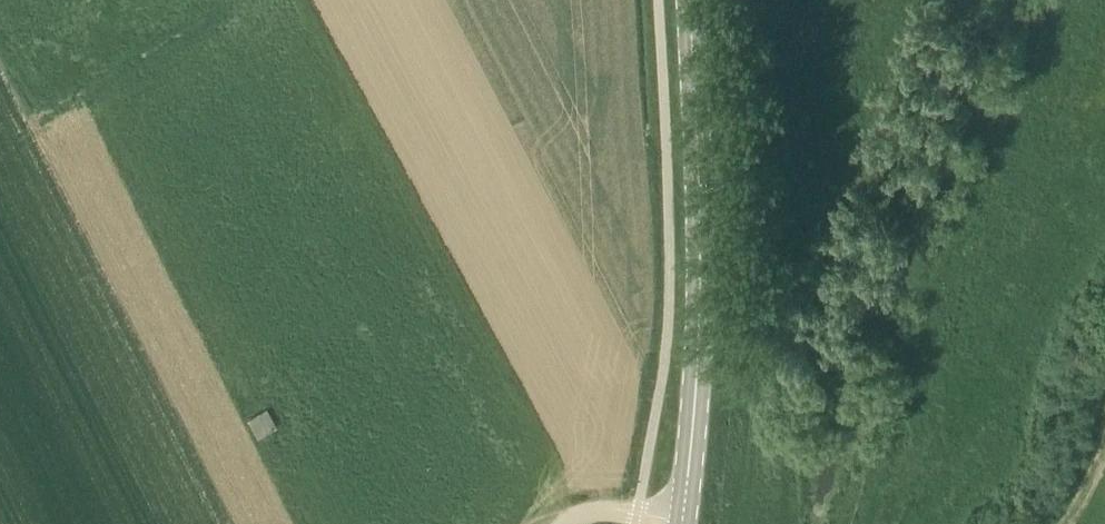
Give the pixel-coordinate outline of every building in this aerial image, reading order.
[(254,435),(274,426),(266,407),(245,416),(254,435)]
